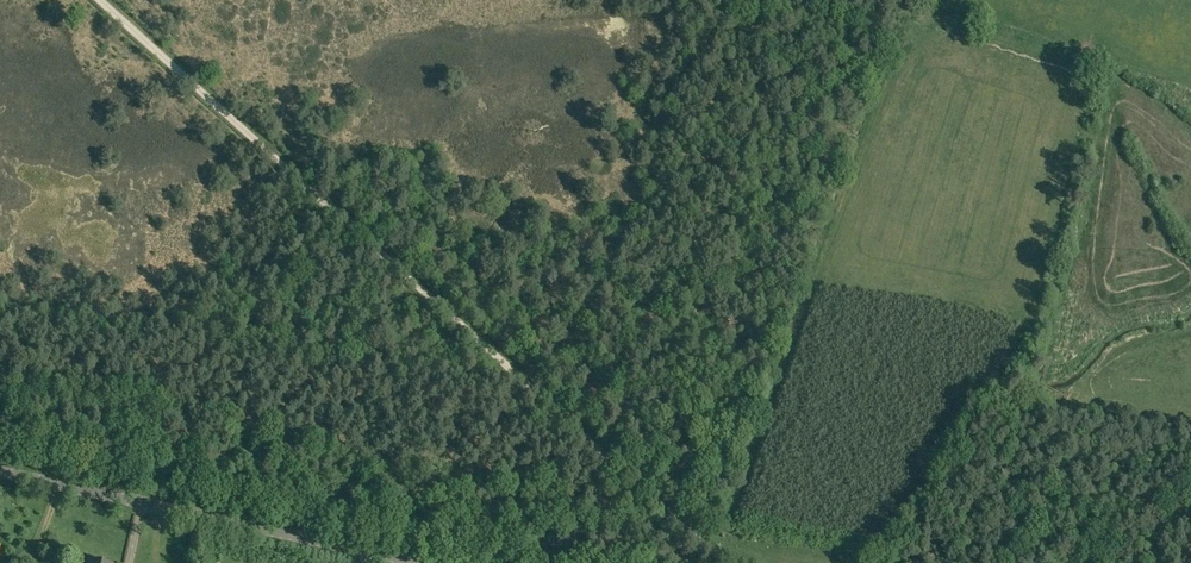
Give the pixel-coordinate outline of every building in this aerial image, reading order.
[(241,484),(242,476),(233,474),(232,482),(241,484)]
